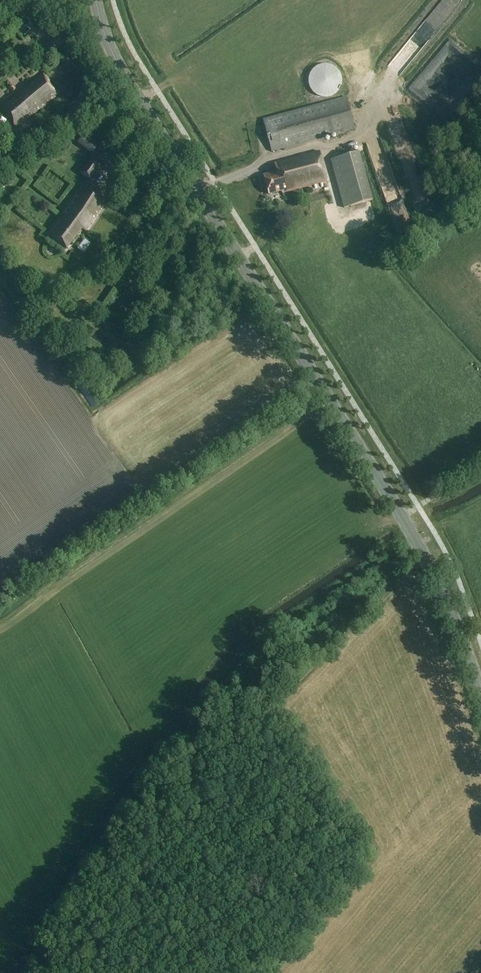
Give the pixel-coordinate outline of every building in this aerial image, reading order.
[(16,17),(19,25),(29,21),(26,13),(16,17)] [(36,39),(32,25),(24,27),(29,41),(36,39)] [(439,110),(447,99),(430,85),(435,79),(437,81),(444,73),(450,78),(456,70),(446,62),(442,66),(430,56),(407,84),(439,110)] [(309,81),(309,87),(312,92),(315,96),(320,98),(326,99),(331,98),(336,95),(340,91),(342,86),(342,80),(340,75),(337,70),(333,67),(328,65),(322,66),(317,68),(313,71),(310,76),(309,81)] [(35,113),(61,92),(44,72),(1,106),(16,124),(31,112),(35,113)] [(378,92),(388,87),(386,83),(377,88),(378,92)] [(273,151),(357,128),(348,96),(264,119),(273,151)] [(76,143),(93,155),(100,146),(83,134),(76,143)] [(283,191),(328,180),(320,149),(275,161),(278,169),(265,173),(270,192),(283,189),(283,191)] [(359,152),(330,160),(344,208),(373,200),(359,152)] [(79,174),(90,182),(102,166),(91,157),(79,174)] [(85,229),(108,197),(87,182),(68,209),(69,210),(51,236),(67,247),(81,226),(85,229)] [(89,334),(102,343),(106,337),(93,328),(89,334)]
